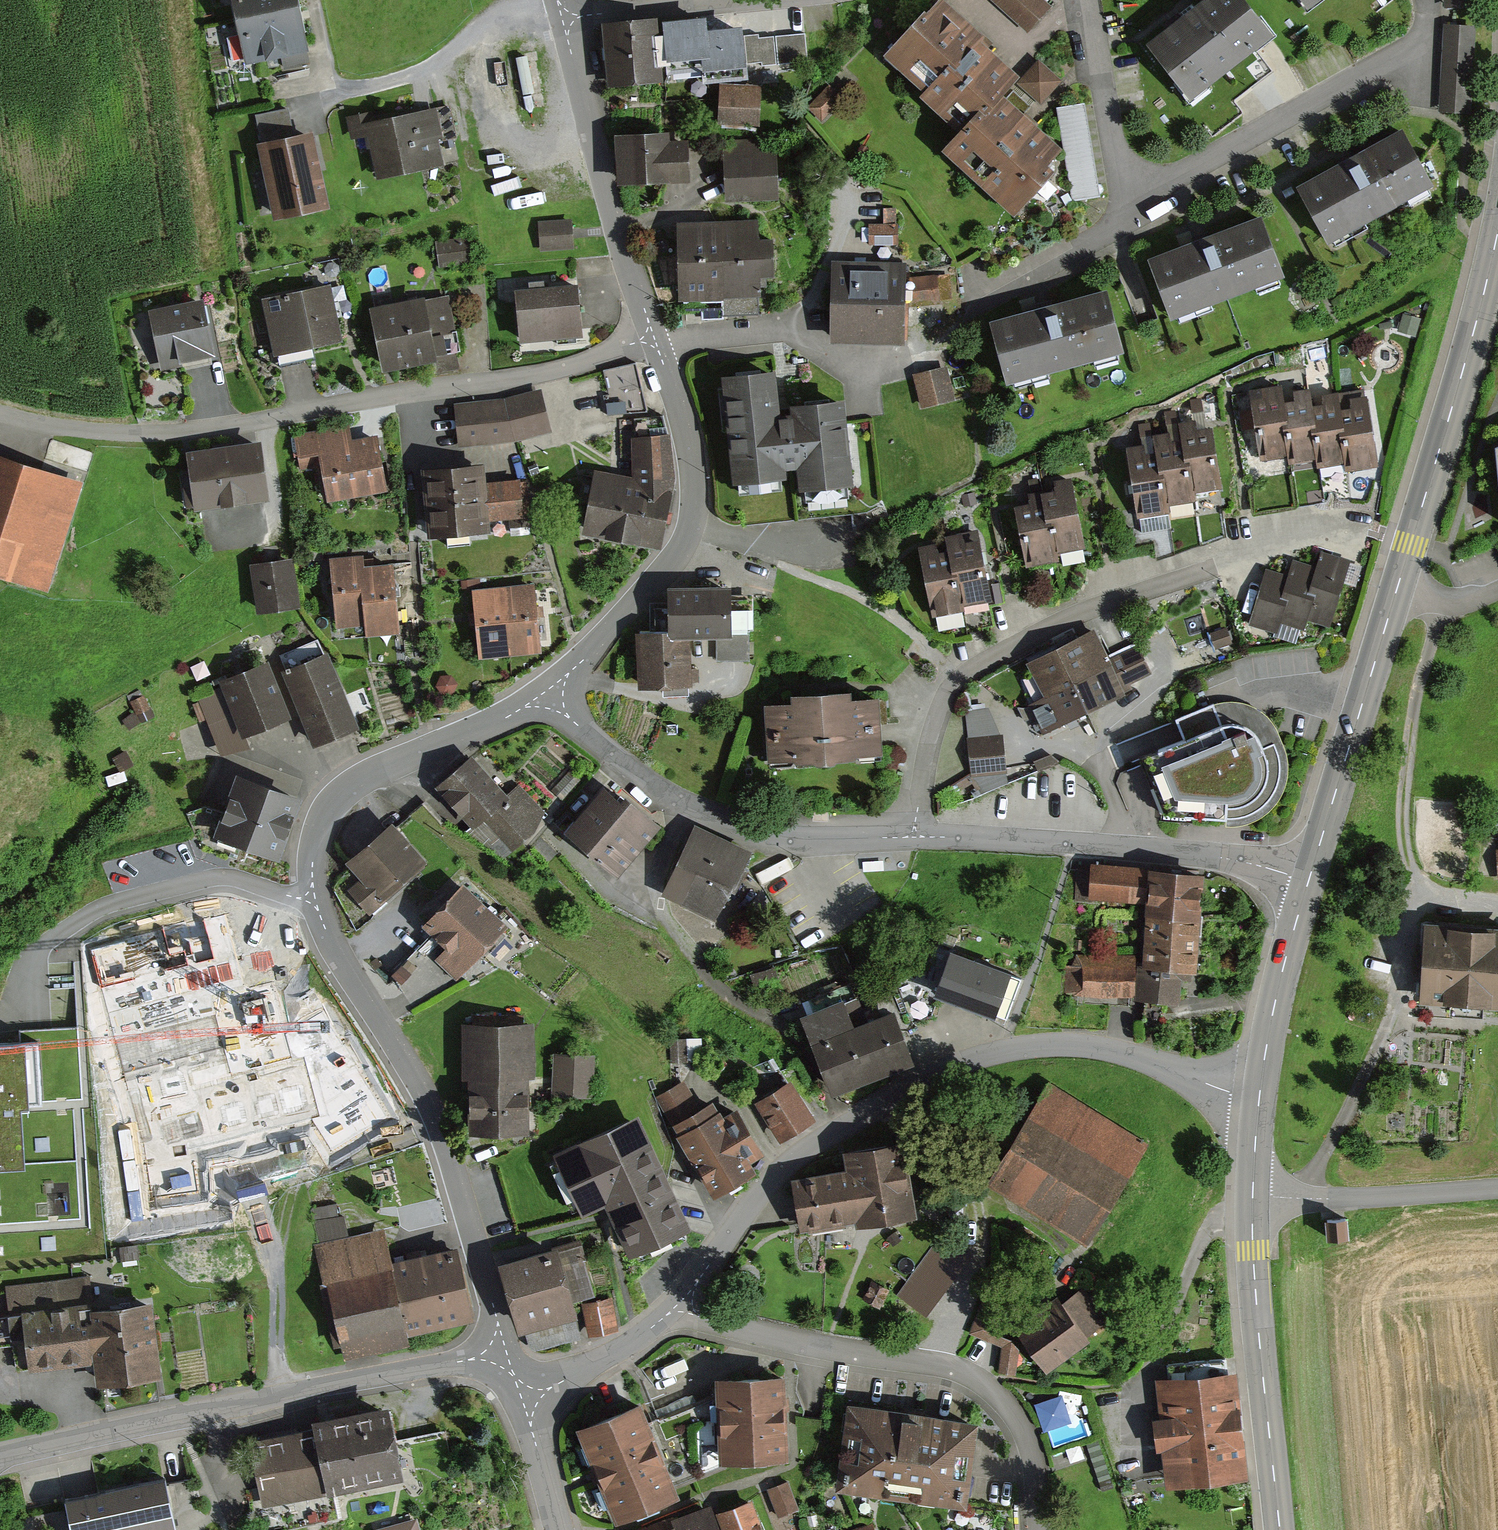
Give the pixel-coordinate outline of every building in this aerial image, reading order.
[(247,56),(281,49),(285,65),(308,60),(305,46),(310,44),(304,15),(301,0),(235,0),(247,56)] [(1026,33),(1049,9),(1039,0),(990,0),(1026,33)] [(1236,0),(1212,0),(1189,18),(1146,50),(1191,109),(1272,47),(1236,0)] [(1328,0),(1294,0),(1306,16),(1328,0)] [(985,128),(1005,106),(1021,88),(980,52),(984,48),(943,8),(927,24),(926,23),(886,64),(924,101),(921,105),(961,142),(979,122),(985,128)] [(744,77),(740,33),(714,36),(707,36),(706,24),(663,28),(666,71),(702,68),(703,80),(744,77)] [(604,54),(606,92),(662,88),(658,25),(602,29),(604,54)] [(1477,30),(1443,28),(1436,113),(1471,116),(1477,30)] [(807,64),(805,37),(776,39),(778,66),(807,64)] [(776,66),(774,39),(758,40),(757,38),(745,38),(747,66),(763,64),(763,67),(776,66)] [(1042,104),(1061,83),(1038,63),(1019,85),(1042,104)] [(829,88),(808,110),(822,123),(843,101),(829,88)] [(717,127),(758,129),(760,91),(720,89),(717,127)] [(369,132),(377,172),(443,161),(439,137),(454,134),(449,103),(394,113),(376,116),(374,108),(346,114),(351,136),(369,132)] [(255,138),(270,212),(326,200),(320,167),(311,123),(296,126),(292,104),(254,112),(259,137),(255,138)] [(961,142),(945,160),(1014,223),(1050,184),(1043,177),(1061,158),(1027,127),(1005,106),(985,128),(979,122),(961,142)] [(1086,107),(1057,112),(1073,200),(1101,195),(1086,107)] [(1340,156),(1297,180),(1327,236),(1432,177),(1402,122),(1340,156)] [(669,148),(668,138),(614,142),(615,156),(617,193),(689,188),(686,147),(669,148)] [(726,142),(728,206),(779,205),(777,156),(759,156),(759,141),(726,142)] [(1195,235),(1149,254),(1173,313),(1285,267),(1260,208),(1195,235)] [(537,220),(539,248),(573,245),(571,217),(537,220)] [(706,227),(676,228),(680,310),(726,309),(726,316),(757,315),(755,284),(773,283),(772,247),(757,247),(756,225),(706,227)] [(870,227),(869,246),(897,247),(897,228),(870,227)] [(439,265),(473,260),(469,235),(435,240),(439,265)] [(830,351),(904,352),(905,310),(906,266),(860,266),(832,267),(830,351)] [(948,276),(911,280),(914,309),(952,304),(948,276)] [(330,279),(261,294),(273,349),(342,335),(337,308),(330,279)] [(542,283),(515,285),(520,336),(583,331),(578,280),(542,283)] [(1039,301),(989,315),(1005,374),(1123,343),(1107,283),(1039,301)] [(423,292),(369,302),(380,365),(432,356),(435,374),(460,369),(457,351),(462,350),(457,326),(453,327),(447,293),(424,298),(423,292)] [(206,294),(148,308),(161,364),(218,351),(211,316),(206,294)] [(634,361),(604,368),(609,391),(617,390),(619,396),(605,400),(608,414),(644,405),(634,361)] [(736,476),(785,471),(784,461),(799,460),(801,483),(852,478),(844,392),(792,396),(793,408),(780,409),(776,363),(726,368),(736,476)] [(947,369),(913,377),(922,411),(955,402),(947,369)] [(1263,459),(1288,455),(1283,420),(1290,419),(1285,390),(1284,383),(1251,388),(1263,459)] [(1317,464),(1346,460),(1340,426),(1347,424),(1343,404),(1340,385),(1322,388),(1323,397),(1308,399),(1316,455),(1317,464)] [(460,443),(518,440),(551,431),(539,387),(505,397),(457,399),(460,443)] [(1289,460),(1316,455),(1308,399),(1306,387),(1285,390),(1290,419),(1283,420),(1288,455),(1289,460)] [(1347,469),(1379,463),(1366,392),(1350,394),(1351,403),(1343,404),(1347,424),(1340,426),(1346,460),(1347,469)] [(1196,490),(1223,486),(1212,421),(1197,424),(1195,415),(1179,418),(1180,427),(1184,454),(1190,453),(1196,490)] [(328,497),(388,486),(377,429),(353,434),(350,421),(294,432),(301,470),(322,466),(328,497)] [(1169,503),(1197,499),(1196,490),(1190,453),(1184,454),(1180,427),(1153,430),(1155,442),(1158,466),(1164,466),(1169,503)] [(582,527),(658,542),(664,517),(672,487),(676,471),(669,428),(632,433),(633,472),(594,464),(582,527)] [(270,494),(260,436),(186,449),(188,458),(179,459),(180,465),(186,500),(193,499),(195,507),(270,494)] [(1137,516),(1169,512),(1169,503),(1164,466),(1158,466),(1155,442),(1128,445),(1137,516)] [(0,453),(0,572),(47,586),(79,477),(0,453)] [(491,525),(491,515),(509,515),(509,524),(530,524),(529,512),(525,476),(485,478),(484,460),(424,464),(427,498),(430,530),(491,525)] [(1059,551),(1084,546),(1071,474),(1039,480),(1041,487),(1046,512),(1051,511),(1059,551)] [(1026,564),(1061,557),(1059,551),(1051,511),(1046,512),(1041,487),(1011,492),(1026,564)] [(988,598),(992,597),(989,582),(979,525),(945,531),(946,537),(952,566),(957,565),(965,603),(988,598)] [(932,616),(966,609),(965,603),(957,565),(952,566),(946,537),(918,543),(932,616)] [(331,554),(338,621),(364,619),(361,584),(366,584),(365,563),(363,551),(331,554)] [(1277,618),(1301,626),(1305,614),(1328,622),(1348,559),(1321,551),(1317,563),(1294,556),(1289,571),(1267,564),(1249,623),(1273,631),(1277,618)] [(257,607),(301,601),(294,554),(250,560),(257,607)] [(364,619),(365,628),(399,626),(393,560),(365,563),(366,584),(361,584),(364,619)] [(636,627),(638,684),(671,683),(694,683),(692,633),(712,633),(713,660),(752,659),(750,601),(732,601),(731,579),(667,581),(669,626),(653,627),(636,627)] [(1001,580),(989,582),(992,597),(988,598),(989,602),(1004,599),(1001,580)] [(533,582),(473,588),(476,618),(480,653),(540,647),(536,612),(533,582)] [(1096,625),(1028,658),(1046,696),(1028,706),(1041,731),(1119,691),(1133,684),(1131,679),(1152,667),(1138,641),(1110,654),(1096,625)] [(327,649),(281,669),(301,713),(313,740),(357,721),(327,649)] [(236,669),(220,676),(224,685),(245,732),(291,712),(267,655),(236,669)] [(765,697),(768,752),(881,745),(877,688),(851,689),(851,681),(791,684),(791,696),(765,697)] [(224,685),(198,696),(221,754),(249,743),(245,732),(224,685)] [(140,723),(149,718),(137,695),(128,700),(140,723)] [(1137,765),(1158,817),(1236,828),(1255,822),(1270,807),(1281,792),(1283,775),(1283,757),(1277,737),(1268,719),(1248,705),(1229,701),(1213,705),(1112,744),(1123,770),(1137,765)] [(1000,732),(987,706),(965,709),(975,796),(1007,782),(1000,732)] [(473,824),(463,833),(501,858),(552,810),(520,775),(507,788),(470,748),(433,781),(460,810),(473,824)] [(1051,753),(1033,759),(1037,769),(1061,761),(1051,753)] [(259,846),(281,854),(305,790),(236,765),(212,828),(259,846)] [(558,814),(619,868),(663,819),(603,765),(558,814)] [(415,872),(428,859),(391,819),(347,860),(365,879),(352,892),(371,912),(415,872)] [(714,914),(730,881),(735,883),(755,848),(695,820),(679,855),(662,890),(695,905),(714,914)] [(1096,897),(1145,901),(1148,863),(1093,858),(1093,866),(1078,865),(1076,901),(1096,902),(1096,897)] [(1206,867),(1148,863),(1145,901),(1141,954),(1138,993),(1138,999),(1178,1002),(1180,975),(1192,976),(1193,965),(1199,966),(1206,867)] [(490,940),(507,923),(465,880),(424,919),(447,944),(436,957),(453,976),(490,940)] [(161,925),(97,943),(117,1015),(246,979),(226,906),(161,925)] [(1429,919),(1427,961),(1425,997),(1497,1000),(1497,922),(1429,919)] [(1007,966),(949,945),(933,988),(966,1001),(1005,1015),(1019,977),(1005,971),(1007,966)] [(1064,964),(1064,992),(1138,993),(1141,954),(1076,954),(1070,964),(1064,964)] [(409,956),(392,971),(401,981),(418,966),(409,956)] [(775,964),(749,973),(753,984),(779,975),(775,964)] [(802,1013),(832,1090),(913,1058),(902,1030),(893,1007),(855,1022),(845,996),(802,1013)] [(257,1041),(326,1157),(396,1116),(361,1057),(328,1000),(257,1041)] [(533,1015),(461,1017),(462,1081),(473,1081),(474,1127),(499,1127),(529,1126),(528,1074),(535,1074),(533,1015)] [(35,1033),(0,1036),(0,1164),(22,1163),(18,1112),(18,1100),(39,1099),(35,1033)] [(701,1035),(669,1036),(670,1062),(701,1061),(701,1035)] [(591,1054),(552,1053),(552,1092),(591,1093),(591,1054)] [(791,1076),(754,1099),(779,1138),(791,1130),(816,1115),(791,1076)] [(677,1133),(711,1193),(759,1166),(754,1157),(765,1150),(738,1105),(723,1113),(712,1094),(702,1100),(689,1078),(655,1097),(677,1133)] [(990,1181),(1086,1238),(1145,1139),(1050,1082),(990,1181)] [(193,1104),(115,1115),(128,1207),(206,1196),(200,1151),(193,1104)] [(629,1250),(691,1222),(638,1108),(550,1149),(582,1215),(607,1203),(629,1250)] [(791,1174),(801,1229),(853,1220),(854,1225),(916,1214),(902,1136),(844,1147),(847,1164),(791,1174)] [(406,1329),(477,1311),(457,1239),(410,1251),(389,1257),(381,1227),(348,1236),(342,1212),(312,1220),(317,1239),(312,1240),(330,1310),(325,1311),(334,1346),(341,1344),(344,1357),(409,1341),(406,1329)] [(1346,1213),(1326,1215),(1328,1235),(1348,1233),(1346,1213)] [(556,1242),(498,1258),(519,1326),(524,1325),(529,1343),(535,1348),(583,1335),(575,1310),(578,1309),(575,1299),(594,1294),(579,1240),(558,1246),(556,1242)] [(909,1283),(919,1290),(946,1253),(936,1245),(909,1283)] [(959,1267),(932,1300),(949,1314),(976,1281),(959,1267)] [(1019,1328),(1047,1365),(1110,1320),(1082,1282),(1043,1310),(1019,1328)] [(23,1363),(93,1355),(86,1315),(82,1283),(5,1292),(10,1337),(20,1336),(23,1363)] [(882,1292),(870,1285),(862,1300),(875,1306),(882,1292)] [(1015,1372),(1018,1348),(1011,1336),(995,1330),(1004,1304),(982,1296),(969,1332),(1001,1344),(998,1369),(1015,1372)] [(611,1297),(583,1302),(589,1334),(617,1329),(611,1297)] [(143,1308),(86,1315),(93,1355),(96,1382),(151,1376),(143,1308)] [(1237,1366),(1155,1375),(1158,1412),(1153,1413),(1155,1426),(1157,1447),(1162,1447),(1166,1481),(1248,1473),(1237,1366)] [(786,1368),(717,1371),(718,1393),(720,1456),(725,1456),(790,1453),(787,1404),(786,1368)] [(720,1456),(718,1393),(651,1422),(676,1484),(725,1464),(725,1456),(720,1456)] [(641,1395),(575,1422),(596,1476),(614,1519),(680,1492),(676,1484),(651,1422),(641,1395)] [(1064,1397),(1038,1404),(1050,1447),(1086,1438),(1081,1419),(1071,1421),(1064,1397)] [(314,1424),(247,1439),(261,1506),(403,1476),(387,1399),(348,1407),(312,1415),(314,1424)] [(851,1402),(839,1488),(963,1499),(971,1417),(909,1409),(851,1402)] [(789,1480),(766,1488),(777,1517),(799,1508),(789,1480)] [(64,1501),(70,1529),(173,1529),(163,1482),(64,1501)] [(626,1529),(762,1529),(750,1498),(715,1511),(711,1499),(626,1529)] [(371,1529),(372,1529),(420,1529),(417,1517),(371,1529)]
